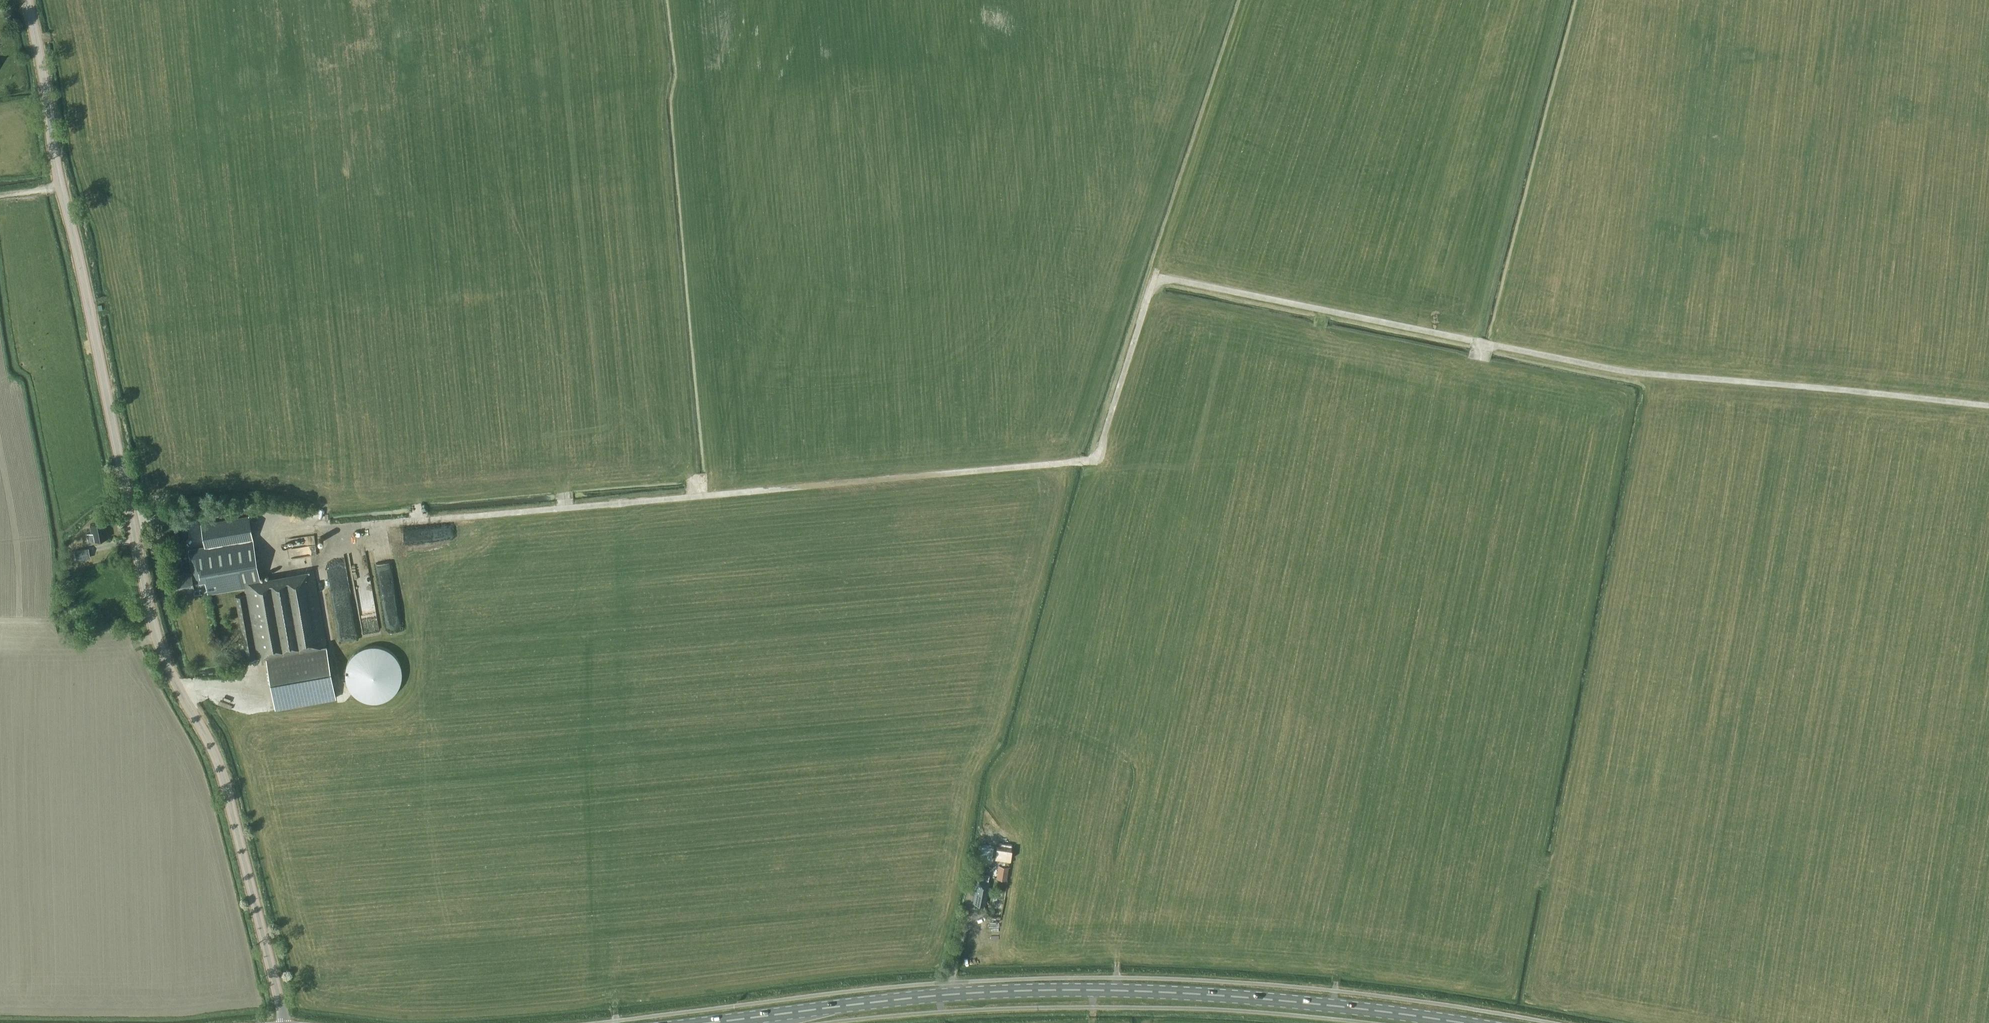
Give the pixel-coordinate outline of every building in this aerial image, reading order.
[(249,515),(201,523),(205,548),(253,539),(249,515)] [(89,541),(108,537),(105,520),(90,523),(92,532),(88,533),(89,541)] [(315,534),(288,537),(290,557),(317,554),(315,534)] [(206,553),(190,556),(192,571),(175,574),(178,591),(186,589),(187,591),(194,590),(194,588),(195,588),(195,587),(207,585),(208,589),(243,583),(245,594),(235,595),(246,659),(266,656),(275,708),(336,697),(313,570),(260,579),(253,539),(205,548),(206,553)] [(89,548),(74,550),(75,555),(81,554),(82,557),(90,556),(89,548)] [(374,572),(379,571),(376,556),(371,557),(374,572)] [(352,672),(353,687),(363,700),(381,699),(396,688),(396,681),(394,678),(394,673),(388,666),(397,660),(373,661),(371,659),(367,659),(365,656),(368,654),(361,654),(360,656),(354,656),(348,660),(349,668),(352,672)] [(1000,848),(986,845),(978,844),(976,857),(983,858),(998,861),(1000,848)] [(974,902),(976,902),(977,904),(981,905),(982,903),(984,903),(985,896),(986,896),(989,880),(978,878),(976,890),(974,902)]
